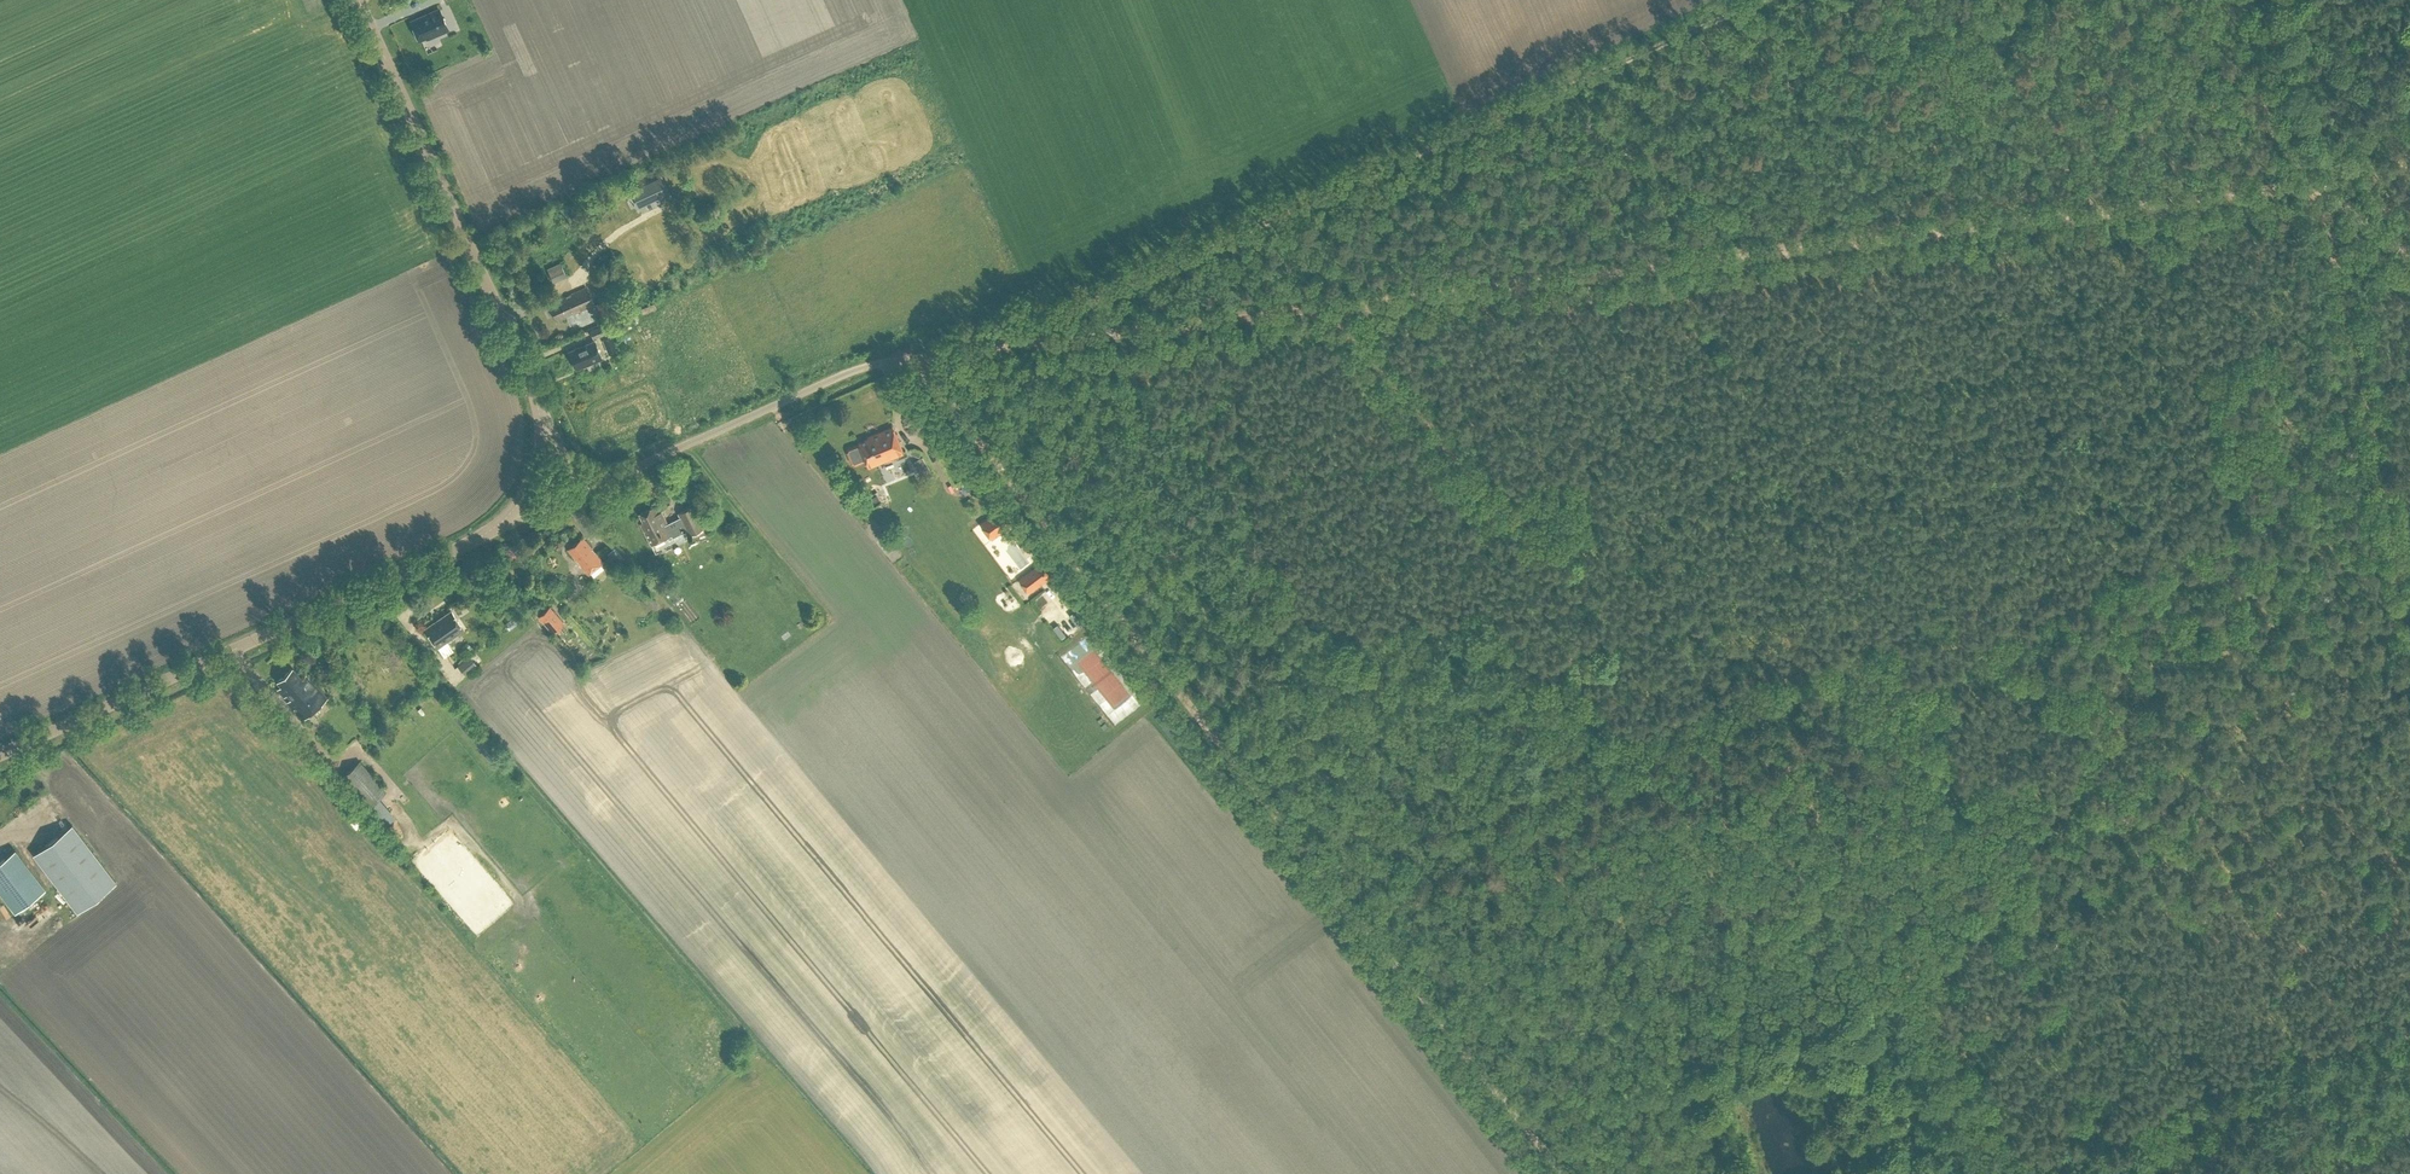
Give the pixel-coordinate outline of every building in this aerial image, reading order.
[(414,22),(418,33),(420,32),(422,37),(450,24),(441,5),(418,15),(420,20),(414,22)] [(658,197),(661,201),(669,197),(660,177),(631,191),(638,206),(658,197)] [(548,303),(555,320),(567,316),(566,315),(573,312),(574,313),(580,310),(594,303),(586,286),(573,293),(548,303)] [(604,300),(596,304),(602,317),(610,313),(604,300)] [(601,322),(588,328),(592,337),(605,332),(601,322)] [(601,338),(606,351),(616,347),(611,334),(601,338)] [(601,357),(594,339),(567,349),(575,368),(601,357)] [(946,419),(934,426),(944,443),(956,436),(946,419)] [(854,461),(866,457),(869,465),(903,451),(892,425),(872,432),(873,434),(859,439),(860,441),(848,446),(847,449),(852,460),(854,461)] [(922,455),(913,461),(918,469),(926,463),(922,455)] [(638,520),(650,544),(672,533),(661,510),(658,511),(654,504),(638,512),(641,519),(638,520)] [(693,504),(677,511),(688,533),(701,527),(704,525),(693,504)] [(980,524),(993,540),(1013,525),(1000,508),(980,524)] [(704,533),(701,527),(695,529),(699,536),(704,533)] [(567,547),(586,572),(601,560),(582,536),(567,547)] [(610,555),(618,564),(624,559),(616,550),(610,555)] [(1015,576),(1026,591),(1049,574),(1039,560),(1015,576)] [(1021,604),(1020,597),(1010,599),(1011,606),(1021,604)] [(542,610),(539,606),(535,610),(539,614),(537,615),(552,633),(565,622),(549,604),(542,610)] [(424,628),(437,646),(463,629),(450,610),(424,628)] [(469,656),(458,665),(465,674),(476,664),(469,656)] [(277,681),(281,685),(277,689),(284,696),(287,693),(291,698),(287,702),(302,719),(327,698),(327,697),(326,697),(306,674),(302,678),(292,667),(277,681)] [(329,680),(333,686),(339,681),(335,676),(329,680)] [(447,691),(441,697),(447,705),(454,699),(447,691)] [(377,797),(384,791),(359,762),(343,776),(368,804),(385,825),(394,817),(377,797)] [(19,808),(11,794),(0,800),(0,819),(19,808)] [(33,853),(78,911),(117,880),(73,822),(33,853)] [(0,858),(0,891),(15,910),(44,887),(14,847),(0,858)]
